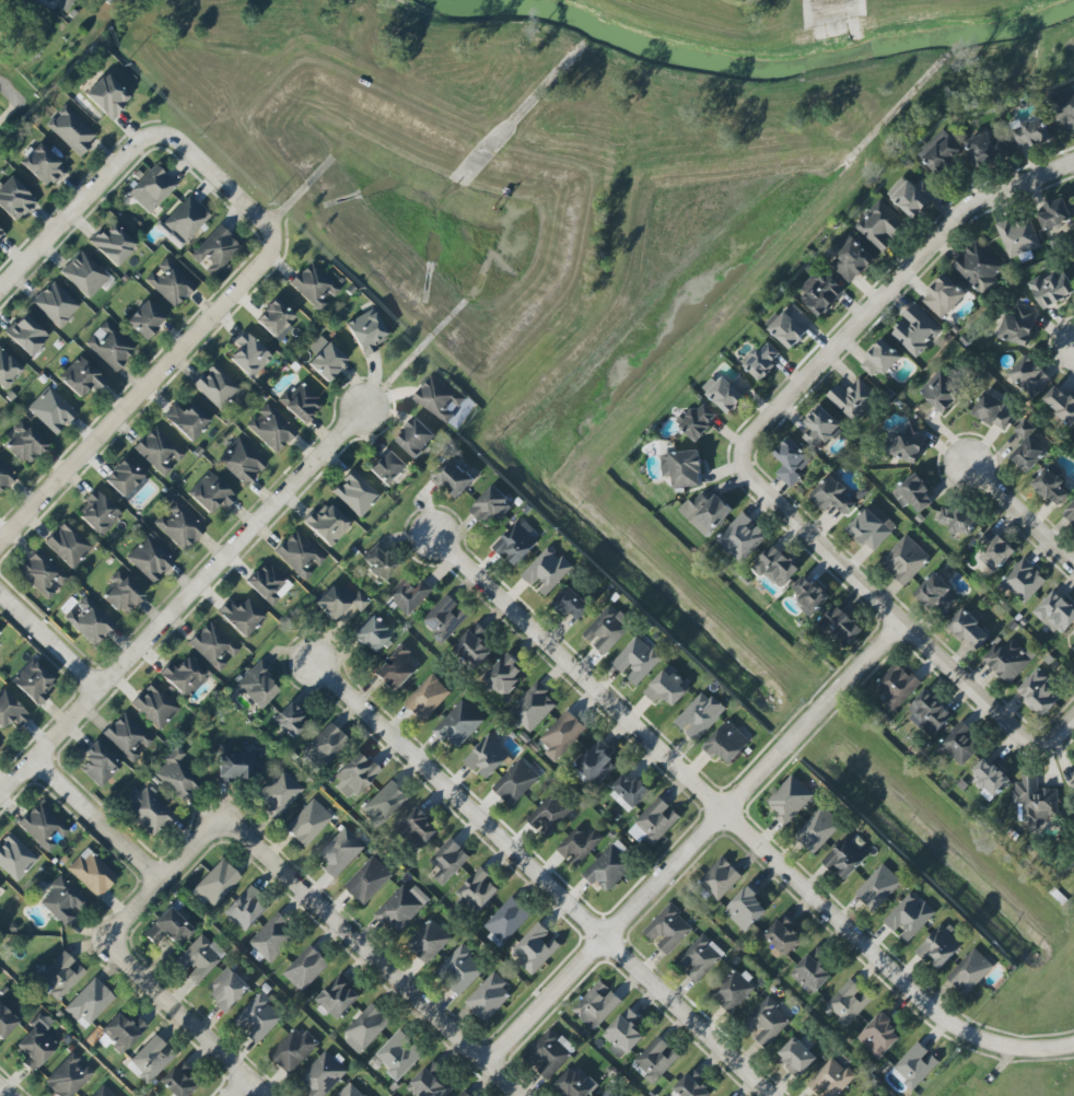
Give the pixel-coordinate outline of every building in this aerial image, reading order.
[(131,98),(105,73),(84,95),(110,120),(131,98)] [(1052,94),(1055,123),(1066,122),(1067,130),(1073,129),(1073,91),(1052,94)] [(78,156),(97,136),(65,106),(46,125),(78,156)] [(1020,150),(1052,138),(1043,115),(1011,127),(1020,150)] [(965,155),(947,131),(931,143),(936,149),(925,156),(938,175),(965,155)] [(993,141),(989,133),(967,141),(978,169),(1011,155),(1003,137),(993,141)] [(66,169),(39,143),(20,163),(47,189),(66,169)] [(149,214),(177,184),(155,163),(127,193),(149,214)] [(16,223),(37,202),(10,176),(0,187),(0,207),(16,223)] [(939,193),(924,179),(916,187),(905,176),(888,194),(915,219),(939,193)] [(182,246),(211,216),(187,193),(158,224),(182,246)] [(1045,204),(1048,213),(1039,216),(1043,231),(1073,221),(1065,198),(1045,204)] [(856,228),(884,254),(894,243),(891,240),(907,223),(882,200),(856,228)] [(1042,247),(1030,218),(1011,225),(1009,219),(996,224),(1010,260),(1020,256),(1022,263),(1032,260),(1029,252),(1042,247)] [(90,242),(116,267),(137,246),(110,221),(90,242)] [(213,276),(241,246),(219,225),(190,256),(202,266),(213,276)] [(853,285),(876,259),(854,239),(831,265),(853,285)] [(1000,283),(994,278),(1004,268),(976,241),(952,266),(986,298),(1000,283)] [(110,277),(81,250),(60,272),(89,299),(110,277)] [(196,286),(165,258),(145,280),(175,309),(196,286)] [(319,312),(327,304),(326,302),(339,288),(310,261),(289,284),(319,312)] [(1073,296),(1073,290),(1064,269),(1042,280),(1041,277),(1029,282),(1042,310),(1073,296)] [(814,277),(797,294),(820,318),(847,292),(829,274),(819,283),(814,277)] [(968,295),(946,275),(921,301),(944,321),(968,295)] [(60,328),(80,306),(52,280),(32,302),(60,328)] [(293,328),(288,323),(295,316),(276,298),(254,320),(278,343),(293,328)] [(144,340),(166,319),(146,299),(125,321),(144,340)] [(791,350),(815,324),(794,304),(770,329),(791,350)] [(1038,313),(1011,305),(1000,338),(1027,347),(1038,313)] [(916,358),(942,331),(915,306),(890,334),(916,358)] [(362,357),(378,350),(376,345),(387,339),(373,310),(347,323),(362,357)] [(49,337),(24,313),(5,333),(30,357),(49,337)] [(136,349),(105,321),(84,343),(115,372),(136,349)] [(229,359),(251,380),(272,357),(244,330),(233,342),(240,348),(229,359)] [(347,360),(321,335),(309,348),(316,354),(307,364),(327,382),(347,360)] [(903,357),(884,339),(860,365),(873,378),(880,371),(885,376),(903,357)] [(782,354),(768,341),(745,366),(762,382),(777,366),(774,363),(782,354)] [(0,347),(0,387),(3,390),(23,370),(0,347)] [(1053,379),(1027,355),(1007,376),(1032,400),(1053,379)] [(90,388),(95,392),(105,382),(81,356),(58,377),(79,399),(90,388)] [(192,385),(222,412),(242,390),(213,363),(192,385)] [(920,390),(942,415),(964,395),(942,370),(920,390)] [(466,398),(431,376),(414,402),(449,423),(457,410),(458,411),(466,398)] [(754,390),(741,377),(733,384),(725,376),(718,383),(713,378),(703,388),(728,414),(754,390)] [(827,398),(855,423),(878,396),(859,379),(847,393),(838,385),(827,398)] [(323,404),(299,380),(278,402),(303,425),(323,404)] [(1043,401),(1072,428),(1073,426),(1073,400),(1058,385),(1043,401)] [(56,436),(77,413),(48,386),(27,408),(56,436)] [(973,416),(1006,430),(1016,407),(983,393),(973,416)] [(211,421),(192,403),(183,412),(173,403),(162,415),(190,442),(211,421)] [(245,425),(276,454),(297,432),(266,403),(255,415),(245,425)] [(696,442),(720,419),(706,404),(697,413),(694,410),(679,424),(696,442)] [(812,429),(804,437),(817,450),(841,425),(821,406),(805,423),(812,429)] [(396,440),(416,459),(437,436),(417,418),(396,440)] [(47,445),(21,420),(11,430),(16,434),(5,445),(27,466),(47,445)] [(1010,459),(1029,474),(1051,448),(1033,433),(1036,429),(1024,420),(1014,433),(1025,442),(1010,459)] [(919,463),(928,430),(909,425),(906,436),(889,432),(884,454),(919,463)] [(134,448),(164,477),(175,466),(174,466),(185,455),(155,426),(134,448)] [(266,464),(238,437),(217,460),(245,487),(266,464)] [(803,477),(800,474),(814,459),(790,438),(775,455),(785,464),(776,474),(792,489),(803,477)] [(409,466),(389,448),(368,470),(388,488),(409,466)] [(675,489),(703,486),(700,451),(661,455),(663,477),(674,476),(675,489)] [(476,481),(460,465),(464,461),(456,453),(434,475),(457,499),(476,481)] [(104,480),(127,502),(148,480),(124,457),(104,480)] [(0,460),(0,494),(17,476),(0,460)] [(1070,496),(1061,486),(1068,479),(1053,464),(1032,483),(1056,509),(1070,496)] [(380,496),(352,469),(331,491),(360,518),(380,496)] [(219,504),(225,509),(236,497),(208,471),(196,484),(199,486),(189,496),(209,515),(219,504)] [(902,510),(913,503),(919,513),(936,504),(919,474),(891,490),(902,510)] [(834,505),(846,516),(859,502),(830,475),(811,496),(828,511),(834,505)] [(470,511),(486,526),(495,516),(500,520),(515,504),(494,485),(470,511)] [(122,515),(97,491),(76,513),(100,537),(122,515)] [(711,501),(702,493),(692,504),(688,500),(679,511),(708,539),(735,511),(717,494),(711,501)] [(154,523),(184,552),(205,529),(174,500),(165,509),(167,510),(154,523)] [(304,523),(330,548),(351,525),(325,501),(304,523)] [(873,553),(898,526),(872,503),(847,530),(873,553)] [(1064,515),(1073,525),(1073,505),(1064,515)] [(971,537),(977,516),(944,507),(939,523),(952,527),(950,531),(971,537)] [(769,537),(744,513),(717,541),(742,565),(769,537)] [(516,568),(539,542),(531,534),(534,530),(520,517),(493,546),(516,568)] [(44,543),(73,570),(93,548),(65,521),(44,543)] [(994,574),(1016,552),(990,527),(979,539),(988,548),(978,559),(994,574)] [(316,569),(325,559),(295,530),(274,552),(305,581),(316,569)] [(932,558),(907,534),(880,562),(905,586),(932,558)] [(154,584),(175,562),(146,535),(125,557),(154,584)] [(400,564),(378,543),(360,562),(381,583),(400,564)] [(753,565),(780,591),(801,569),(773,544),(753,565)] [(533,586),(539,579),(544,583),(538,590),(547,597),(574,567),(550,545),(522,576),(533,586)] [(17,572),(48,601),(58,590),(57,589),(68,577),(38,549),(17,572)] [(1025,605),(1047,580),(1024,559),(1001,583),(1025,605)] [(271,607),(280,597),(276,594),(287,582),(265,561),(245,582),(271,607)] [(144,595),(120,572),(100,594),(124,616),(144,595)] [(793,589),(801,596),(798,600),(815,615),(831,597),(806,574),(793,589)] [(934,574),(915,593),(941,618),(960,598),(934,574)] [(409,617),(434,590),(423,580),(417,587),(407,577),(388,597),(409,617)] [(351,604),(359,612),(370,603),(359,590),(353,595),(345,586),(338,592),(332,586),(314,601),(332,621),(351,604)] [(593,608),(570,586),(554,604),(567,617),(571,612),(580,621),(593,608)] [(1073,622),(1073,608),(1056,590),(1033,612),(1057,638),(1073,622)] [(444,644),(470,616),(460,606),(447,594),(421,622),(444,644)] [(115,625),(84,596),(63,618),(94,647),(115,625)] [(228,600),(216,612),(244,639),(265,617),(245,598),(235,608),(228,600)] [(583,635),(593,645),(605,656),(635,624),(612,604),(583,635)] [(865,629),(835,605),(820,624),(850,648),(865,629)] [(948,625),(978,653),(993,637),(963,609),(948,625)] [(372,655),(392,633),(372,614),(352,636),(372,655)] [(226,663),(224,661),(237,648),(209,621),(188,644),(217,672),(226,663)] [(478,668),(494,653),(481,640),(488,634),(478,624),(456,645),(478,668)] [(1028,646),(1023,650),(1009,635),(984,660),(1009,685),(1038,656),(1028,646)] [(637,687),(664,659),(640,636),(613,663),(626,676),(637,687)] [(373,673),(396,694),(422,667),(399,646),(373,673)] [(522,672),(516,666),(519,663),(509,653),(485,679),(506,698),(521,682),(516,678),(522,672)] [(170,662),(159,674),(187,700),(208,677),(186,657),(176,668),(170,662)] [(57,685),(33,659),(11,680),(35,706),(57,685)] [(260,709),(278,690),(264,677),(271,669),(260,659),(235,686),(260,709)] [(889,700),(886,703),(894,712),(922,686),(899,662),(875,685),(889,700)] [(661,696),(674,707),(692,687),(669,666),(644,693),(655,702),(661,696)] [(1017,691),(1044,716),(1065,694),(1038,669),(1017,691)] [(405,704),(424,722),(452,692),(432,674),(405,704)] [(180,708),(151,682),(130,704),(159,731),(180,708)] [(559,704),(537,683),(507,715),(529,736),(559,704)] [(2,690),(0,692),(0,728),(1,729),(9,721),(18,729),(30,715),(2,690)] [(905,717),(932,739),(954,714),(927,691),(905,717)] [(685,732),(684,732),(696,744),(723,715),(702,694),(675,722),(685,732)] [(485,721),(463,700),(433,732),(444,742),(448,738),(460,749),(485,721)] [(291,739),(309,723),(291,702),(273,718),(291,739)] [(586,727),(568,710),(540,741),(558,758),(586,727)] [(142,752),(153,740),(123,712),(102,735),(131,762),(141,751),(142,752)] [(714,759),(719,754),(730,764),(751,741),(729,721),(703,749),(714,759)] [(349,740),(330,723),(299,756),(318,774),(349,740)] [(962,767),(983,746),(961,723),(933,751),(940,758),(946,751),(962,767)] [(512,755),(490,734),(464,761),(475,772),(478,769),(489,780),(512,755)] [(99,788),(121,765),(95,740),(81,754),(88,760),(80,769),(99,788)] [(621,766),(599,742),(576,763),(597,787),(621,766)] [(218,780),(252,781),(253,753),(232,752),(233,747),(219,746),(218,780)] [(184,803),(203,781),(180,760),(185,754),(177,747),(152,775),(184,803)] [(353,800),(379,771),(357,751),(331,780),(353,800)] [(1011,782),(987,757),(973,771),(982,780),(977,786),(991,801),(1011,782)] [(513,807),(541,776),(521,758),(493,789),(513,807)] [(304,789),(282,768),(254,797),(276,818),(304,789)] [(650,794),(630,772),(609,792),(629,813),(650,794)] [(787,825),(815,795),(793,774),(765,804),(787,825)] [(1058,789),(1038,789),(1038,775),(1022,775),(1022,783),(1014,783),(1014,804),(1024,804),(1024,821),(1058,821),(1058,789)] [(359,810),(377,830),(410,800),(391,780),(359,810)] [(123,807),(156,837),(176,815),(143,785),(123,807)] [(551,801),(548,798),(527,821),(547,839),(575,810),(558,794),(551,801)] [(628,832),(641,844),(645,839),(654,848),(682,817),(660,797),(628,832)] [(284,829),(304,847),(332,817),(312,799),(284,829)] [(47,852),(68,829),(38,802),(18,825),(47,852)] [(440,833),(418,806),(395,825),(417,852),(440,833)] [(795,836),(814,855),(843,825),(823,806),(795,836)] [(317,855),(328,865),(325,869),(336,879),(366,848),(343,826),(317,855)] [(573,866),(606,841),(597,829),(588,836),(581,826),(557,845),(573,866)] [(38,859),(9,832),(0,841),(0,865),(17,881),(38,859)] [(833,873),(836,870),(846,880),(869,857),(846,833),(820,859),(833,873)] [(471,857),(451,838),(429,862),(437,869),(431,875),(443,886),(471,857)] [(597,881),(609,893),(634,866),(623,855),(628,850),(618,840),(583,875),(593,885),(597,881)] [(118,877),(86,847),(66,869),(98,899),(118,877)] [(345,886),(364,906),(394,877),(375,857),(345,886)] [(743,876),(723,857),(698,883),(718,902),(743,876)] [(191,891),(211,909),(241,877),(221,859),(191,891)] [(855,895),(875,913),(904,882),(884,864),(855,895)] [(502,888),(481,868),(454,897),(475,917),(502,888)] [(38,902),(66,928),(76,917),(75,916),(88,901),(61,876),(38,902)] [(416,886),(411,891),(404,884),(374,916),(386,927),(389,923),(400,933),(431,900),(416,886)] [(767,910),(756,899),(760,894),(750,884),(724,911),(746,933),(767,910)] [(270,909),(251,887),(225,911),(244,933),(270,909)] [(896,933),(898,931),(909,942),(937,913),(914,891),(884,922),(896,933)] [(502,947),(532,915),(512,896),(482,929),(502,947)] [(655,944),(669,956),(695,927),(670,904),(644,933),(655,944)] [(143,934),(155,945),(165,934),(178,946),(194,930),(169,906),(143,934)] [(270,966),(299,934),(277,914),(247,946),(270,966)] [(765,936),(788,957),(805,939),(782,917),(765,936)] [(407,945),(428,965),(452,939),(431,919),(407,945)] [(562,946),(556,940),(550,947),(543,940),(551,932),(540,922),(510,954),(533,976),(562,946)] [(930,959),(941,969),(965,944),(943,923),(917,952),(927,961),(930,959)] [(198,987),(227,955),(202,932),(173,963),(185,974),(184,975),(198,987)] [(726,954),(703,933),(677,962),(687,972),(685,973),(698,984),(726,954)] [(331,964),(312,945),(283,974),(303,993),(331,964)] [(460,997),(486,968),(461,945),(435,974),(460,997)] [(833,976),(816,959),(822,953),(817,948),(792,973),(814,995),(833,976)] [(947,979),(967,997),(995,966),(975,948),(947,979)] [(59,1000),(85,972),(75,962),(63,950),(36,979),(59,1000)] [(252,988),(229,966),(209,988),(221,998),(215,1004),(227,1015),(252,988)] [(757,988),(738,968),(710,994),(729,1014),(757,988)] [(465,1004),(487,1023),(511,997),(503,989),(508,983),(495,971),(465,1004)] [(316,1001),(339,1021),(362,994),(340,974),(316,1001)] [(85,1029),(115,998),(94,977),(64,1009),(85,1029)] [(862,991),(863,990),(851,979),(825,1006),(847,1028),(873,1001),(862,991)] [(573,1011),(595,1032),(623,1001),(601,980),(573,1011)] [(282,1020),(268,1006),(273,1001),(262,991),(235,1020),(260,1043),(282,1020)] [(792,1021),(768,998),(744,1023),(756,1034),(753,1037),(766,1049),(792,1021)] [(342,1037),(361,1055),(392,1021),(373,1003),(342,1037)] [(6,1010),(0,1004),(0,1041),(23,1017),(11,1005),(6,1010)] [(634,1025),(640,1018),(630,1008),(603,1035),(614,1045),(610,1050),(622,1062),(646,1037),(634,1025)] [(131,1024),(116,1012),(99,1033),(124,1053),(146,1026),(136,1017),(131,1024)] [(880,1061),(904,1036),(881,1013),(857,1039),(880,1061)] [(58,1044),(44,1031),(52,1022),(43,1014),(14,1046),(25,1056),(21,1062),(33,1073),(58,1044)] [(291,1075),(320,1043),(307,1031),(303,1036),(295,1028),(270,1055),(291,1075)] [(536,1068),(537,1067),(548,1079),(577,1052),(554,1028),(525,1056),(536,1068)] [(426,1053),(416,1044),(409,1051),(404,1047),(412,1039),(401,1029),(374,1058),(399,1081),(426,1053)] [(126,1065),(148,1086),(177,1055),(167,1046),(155,1034),(126,1065)] [(682,1058),(674,1049),(667,1056),(663,1052),(669,1046),(660,1036),(632,1062),(653,1085),(682,1058)] [(777,1055),(799,1078),(818,1059),(796,1037),(777,1055)] [(893,1069),(914,1090),(941,1062),(919,1042),(893,1069)] [(83,1062),(72,1052),(43,1082),(57,1095),(72,1095),(94,1073),(83,1062)] [(857,1076),(849,1067),(845,1071),(832,1058),(807,1085),(818,1095),(838,1095),(857,1076)] [(174,1095),(192,1095),(204,1083),(181,1062),(164,1081),(177,1093),(174,1095)] [(433,1063),(408,1086),(417,1095),(445,1095),(455,1087),(433,1063)] [(574,1067),(555,1084),(566,1095),(590,1095),(596,1091),(574,1067)] [(711,1093),(690,1073),(674,1089),(681,1095),(708,1095),(711,1093)] [(350,1082),(338,1095),(365,1095),(350,1082)]
